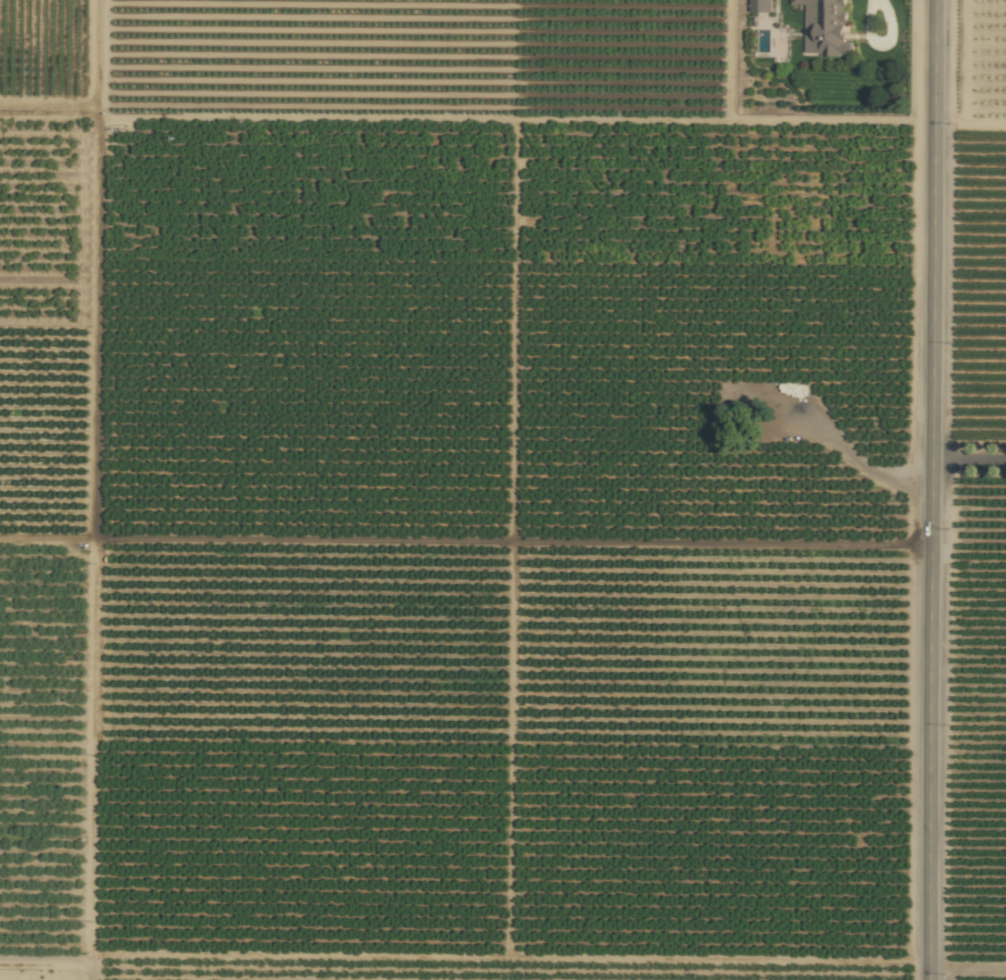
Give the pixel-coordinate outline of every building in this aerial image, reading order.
[(771,0),(750,0),(750,12),(771,12),(771,0)] [(852,54),(852,42),(846,42),(845,0),(791,0),(791,4),(804,4),(806,55),(852,54)]
